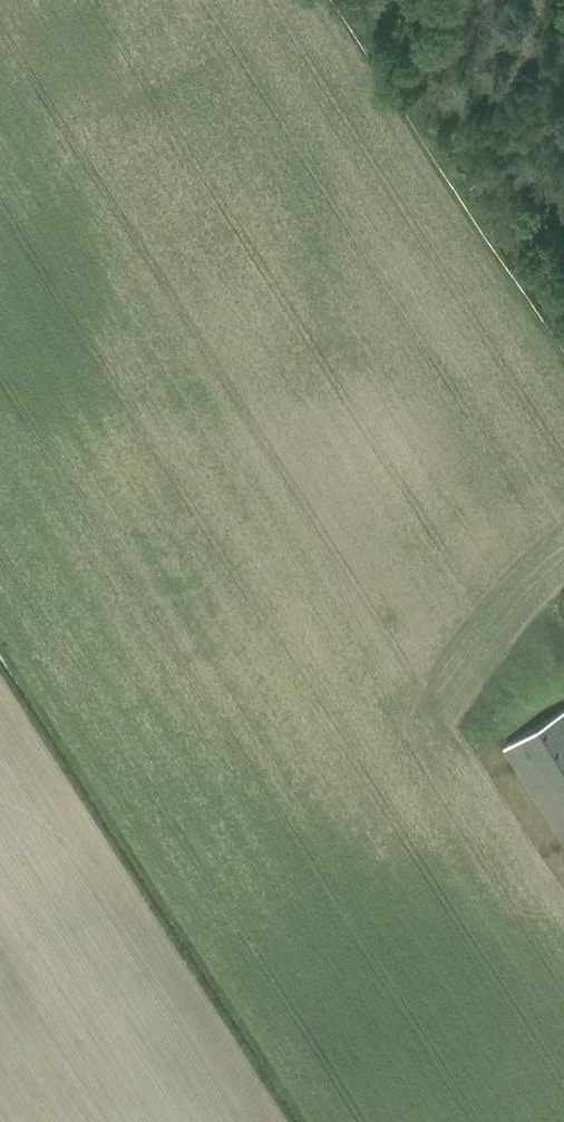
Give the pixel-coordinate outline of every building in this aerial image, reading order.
[(503,743),(563,837),(563,706),(503,743)]
